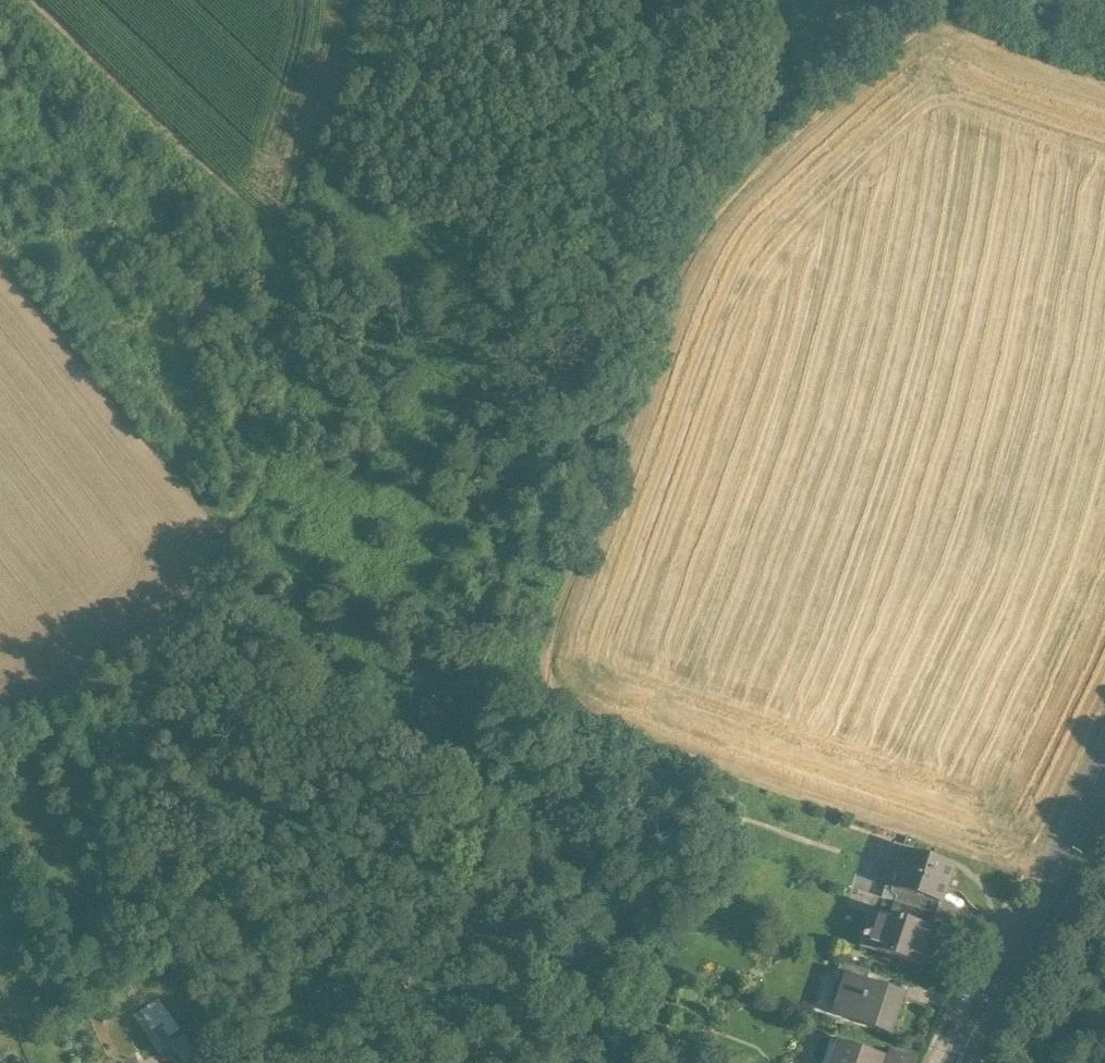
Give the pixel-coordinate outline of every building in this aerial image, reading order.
[(948,865),(899,849),(891,872),(901,874),(896,890),(936,903),(948,865)] [(936,903),(896,890),(892,902),(893,903),(932,915),(936,903)] [(932,915),(893,903),(889,915),(876,911),(866,943),(883,949),(882,953),(917,964),(933,916),(932,915)] [(868,972),(840,963),(835,978),(842,981),(843,978),(864,985),(868,972)] [(864,985),(843,978),(842,981),(836,1000),(846,1003),(841,1018),(886,1033),(898,996),(864,985)] [(158,1000),(141,1012),(167,1048),(171,1046),(182,1062),(201,1062),(158,1000)] [(829,1042),(822,1062),(877,1062),(879,1058),(829,1042)] [(891,1050),(891,1048),(890,1048),(885,1062),(913,1062),(915,1056),(914,1056),(914,1057),(891,1050)]
